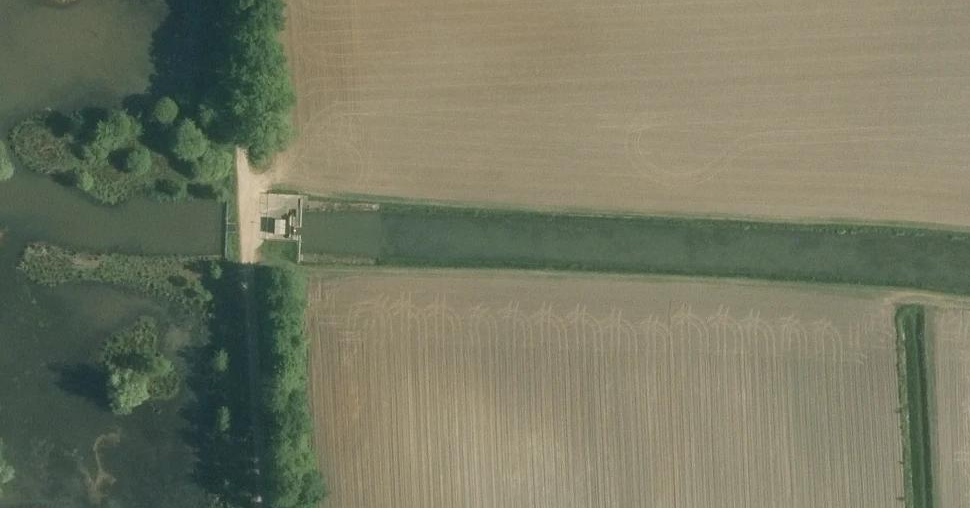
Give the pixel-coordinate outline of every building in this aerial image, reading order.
[(292,234),(290,219),(278,221),(280,235),(292,234)]
